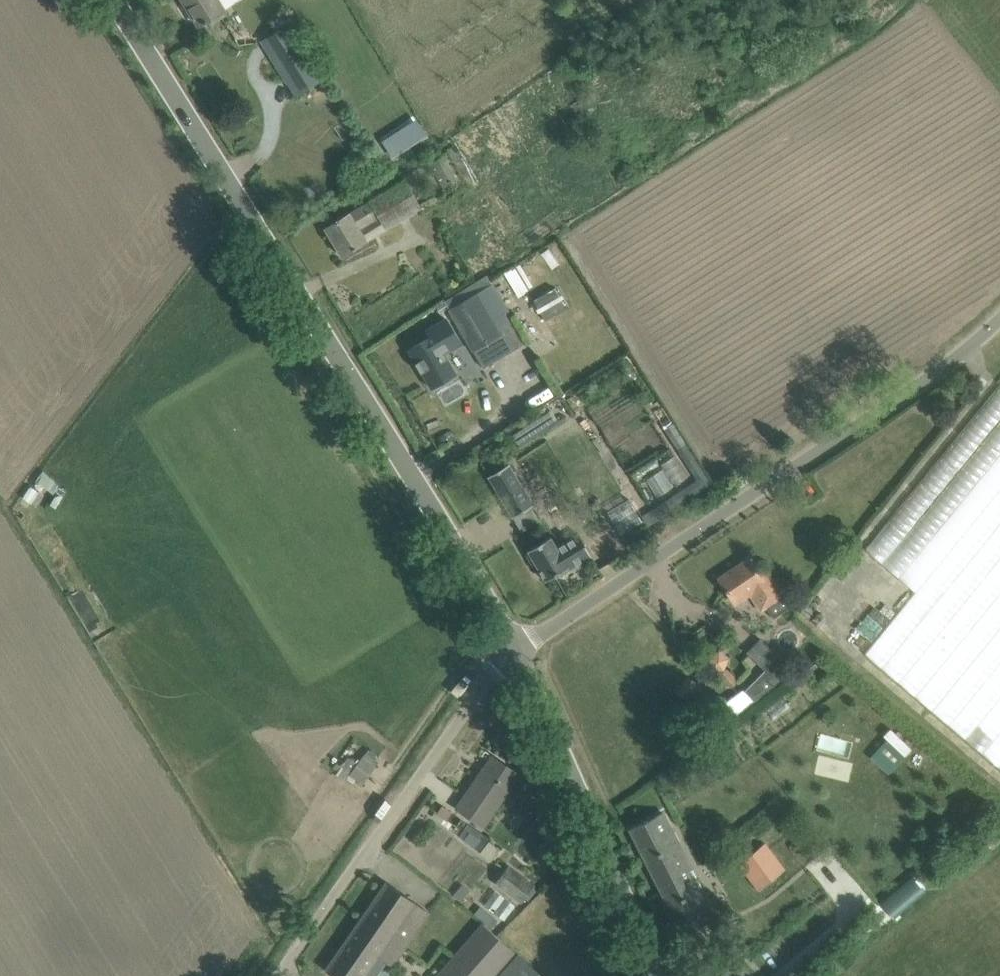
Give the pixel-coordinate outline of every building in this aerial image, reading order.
[(184,1),(199,25),(203,22),(204,23),(208,21),(210,20),(212,23),(226,14),(224,11),(226,10),(220,0),(185,0),(184,1)] [(263,41),(288,81),(315,65),(290,24),(263,41)] [(573,103),(570,105),(579,119),(588,115),(579,100),(573,103)] [(447,153),(429,162),(445,192),(463,182),(447,153)] [(342,217),(325,228),(342,255),(359,245),(422,207),(404,180),(342,217)] [(501,335),(496,326),(512,316),(493,282),(492,283),(487,275),(444,300),(445,302),(443,304),(446,309),(449,308),(450,309),(449,310),(473,351),(501,335)] [(555,288),(534,300),(545,320),(566,308),(555,288)] [(432,387),(449,377),(456,373),(444,353),(461,343),(453,329),(448,332),(441,322),(429,329),(433,335),(409,349),(432,387)] [(867,550),(916,589),(859,661),(999,772),(999,382),(867,550)] [(513,439),(520,449),(560,423),(554,413),(513,439)] [(509,463),(489,476),(514,517),(532,506),(534,505),(509,463)] [(555,574),(556,577),(593,556),(579,533),(557,546),(551,536),(528,550),(530,552),(527,554),(534,565),(536,563),(546,580),(555,574)] [(792,606),(782,591),(771,575),(763,580),(748,558),(719,577),(735,601),(747,593),(758,609),(765,604),(774,618),(792,606)] [(744,687),(724,703),(735,716),(752,703),(755,700),(793,670),(782,659),(760,638),(747,651),(766,670),(746,689),(744,687)] [(721,648),(709,656),(717,668),(729,660),(721,648)] [(727,668),(720,676),(732,688),(739,679),(727,668)] [(698,685),(687,677),(677,691),(688,699),(698,685)] [(901,755),(908,749),(891,727),(883,732),(901,755)] [(359,785),(381,757),(368,747),(346,774),(359,785)] [(493,755),(458,807),(484,825),(520,773),(493,755)] [(686,935),(704,926),(714,920),(705,903),(718,896),(687,837),(677,842),(662,813),(632,829),(686,935)] [(470,833),(464,840),(475,849),(481,841),(470,833)] [(764,844),(739,865),(758,887),(783,867),(764,844)] [(497,882),(522,901),(534,885),(508,866),(497,882)] [(912,875),(881,901),(895,917),(926,891),(912,875)] [(359,925),(401,954),(430,912),(388,883),(359,925)] [(498,920),(481,906),(475,913),(499,934),(508,924),(501,918),(498,920)] [(519,954),(483,922),(448,962),(435,975),(499,975),(519,954)] [(327,970),(335,975),(363,975),(364,975),(364,974),(367,975),(371,975),(383,959),(387,962),(393,966),(395,962),(401,954),(359,925),(327,970)] [(519,954),(499,975),(544,975),(519,954)]
